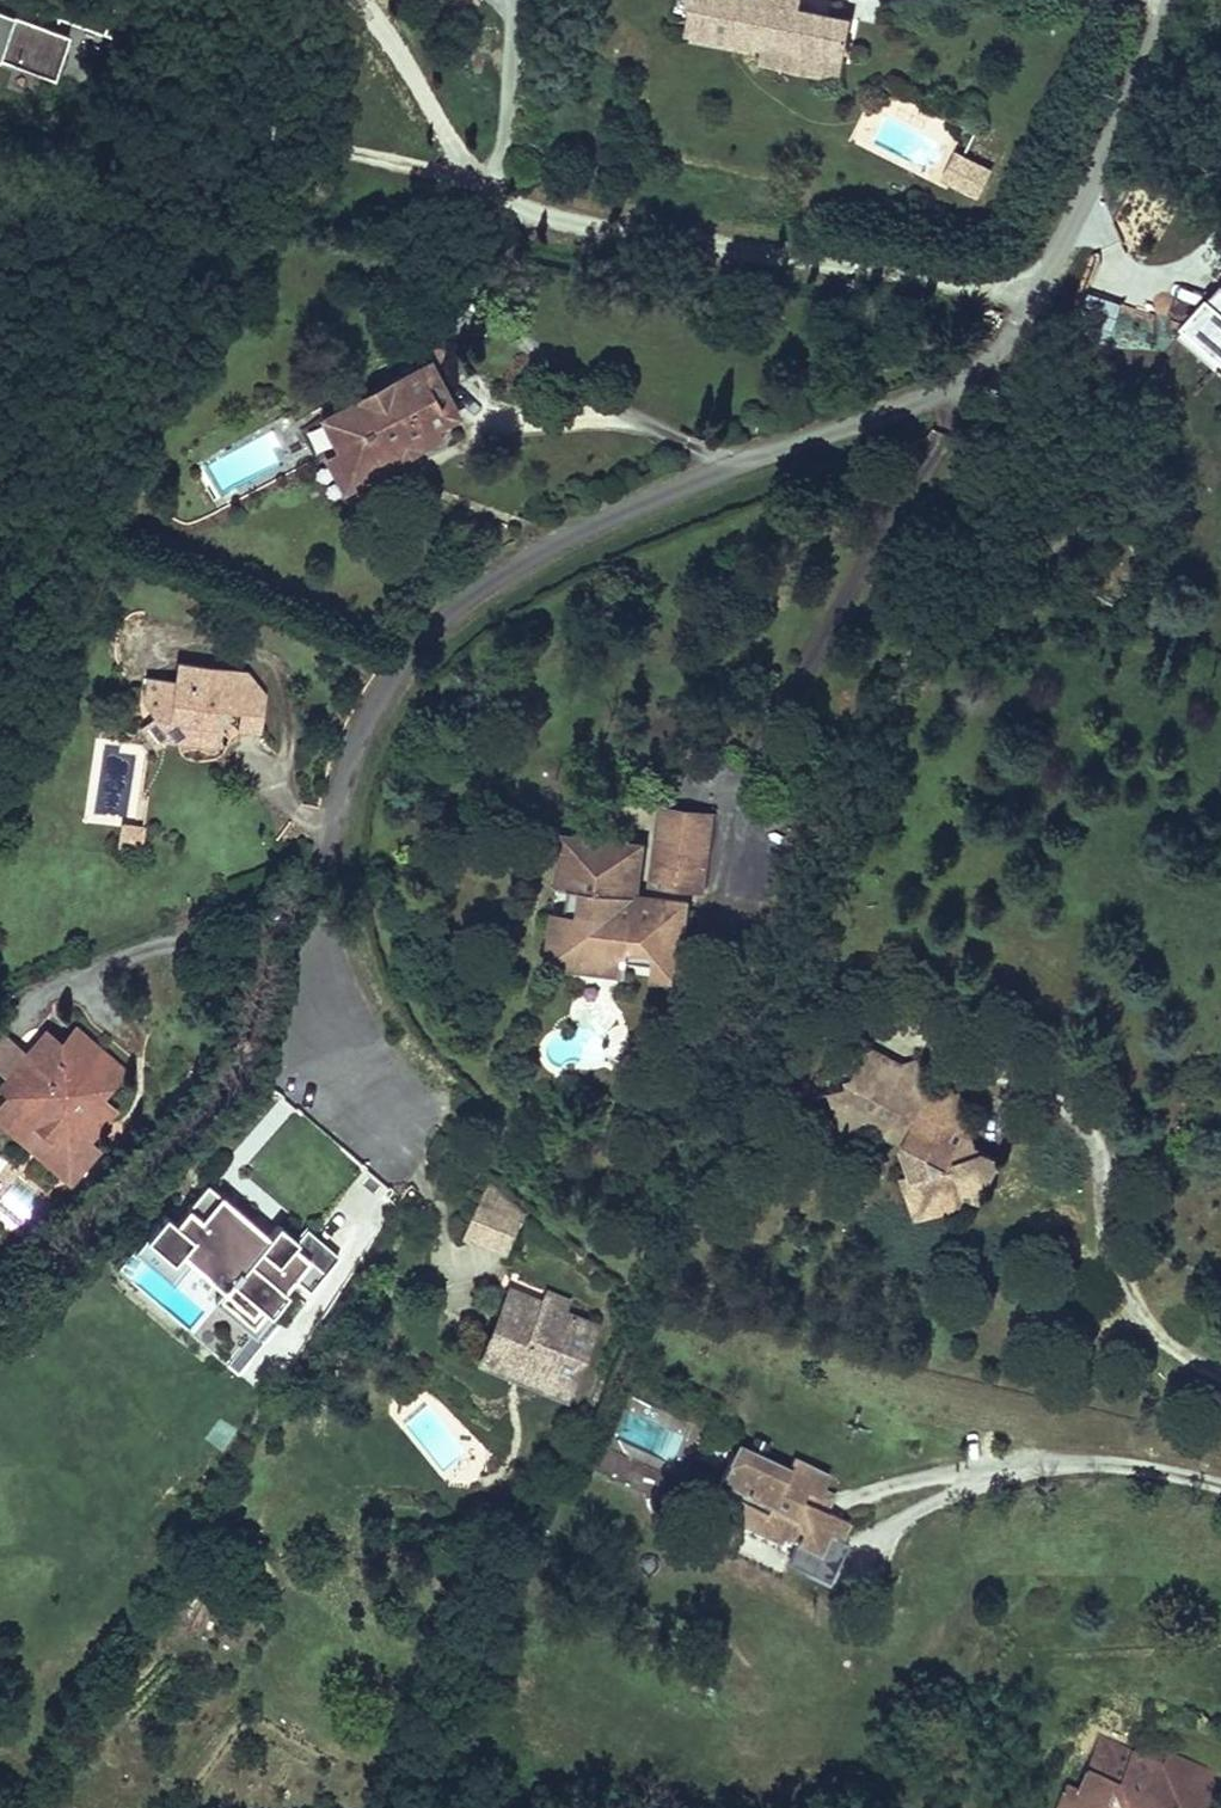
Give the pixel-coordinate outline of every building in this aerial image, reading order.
[(687,0),(670,0),(668,8),(685,12),(687,0)] [(794,3),(795,0),(687,0),(685,12),(682,24),(690,25),(750,37),(758,39),(759,35),(839,51),(847,13),(794,3)] [(67,40),(0,15),(0,64),(51,83),(67,40)] [(750,37),(690,25),(688,32),(749,44),(750,37)] [(835,72),(839,51),(759,35),(758,39),(755,56),(835,72)] [(881,113),(870,152),(933,170),(944,132),(881,113)] [(961,182),(973,158),(958,151),(946,175),(961,182)] [(1210,304),(1205,300),(1181,329),(1220,362),(1220,292),(1210,304)] [(400,349),(395,364),(418,371),(423,355),(400,349)] [(393,375),(306,425),(327,461),(338,481),(353,472),(360,484),(383,471),(377,460),(413,439),(439,424),(415,383),(418,371),(395,364),(393,375)] [(420,450),(413,439),(377,460),(383,471),(420,450)] [(324,505),(360,484),(353,472),(338,481),(327,461),(305,474),(324,505)] [(225,706),(227,684),(161,678),(159,697),(130,694),(127,719),(142,721),(141,728),(155,730),(153,754),(197,758),(200,726),(223,728),(246,731),(248,708),(225,706)] [(225,706),(248,708),(234,685),(227,684),(225,706)] [(142,721),(127,719),(136,731),(126,739),(142,763),(153,754),(155,730),(141,728),(142,721)] [(246,731),(223,728),(222,744),(245,746),(246,731)] [(648,811),(637,888),(689,896),(701,819),(648,811)] [(571,896),(579,842),(552,838),(544,892),(556,894),(571,896)] [(666,987),(675,906),(623,900),(610,899),(617,847),(579,842),(571,896),(556,894),(553,920),(570,922),(563,974),(614,980),(666,987)] [(133,855),(143,856),(144,848),(124,847),(123,871),(132,872),(133,855)] [(617,847),(610,899),(623,900),(630,849),(617,847)] [(143,872),(143,856),(133,855),(132,872),(143,872)] [(563,974),(570,922),(553,920),(542,918),(535,970),(563,974)] [(612,996),(614,980),(563,974),(561,990),(612,996)] [(934,1126),(949,1098),(945,1081),(914,1087),(906,1049),(892,1051),(859,1033),(842,1064),(835,1066),(837,1073),(821,1078),(825,1094),(859,1112),(891,1130),(893,1127),(902,1132),(894,1146),(898,1159),(889,1162),(896,1184),(928,1174),(933,1191),(947,1187),(953,1175),(963,1181),(982,1146),(958,1133),(956,1137),(934,1126)] [(96,1106),(110,1089),(67,1048),(53,1064),(37,1049),(2,1090),(4,1101),(7,1113),(11,1124),(17,1138),(22,1148),(28,1141),(44,1155),(37,1162),(55,1179),(80,1152),(91,1141),(76,1128),(96,1106)] [(833,1120),(859,1112),(825,1094),(833,1120)] [(955,1131),(949,1098),(934,1126),(956,1137),(958,1133),(955,1131)] [(4,1101),(0,1105),(0,1147),(65,1203),(97,1168),(80,1152),(55,1179),(37,1162),(44,1155),(28,1141),(22,1148),(17,1138),(11,1124),(7,1113),(4,1101)] [(110,1118),(96,1106),(76,1128),(91,1141),(110,1118)] [(933,1191),(928,1174),(896,1184),(901,1201),(933,1191)] [(337,1254),(304,1227),(294,1238),(276,1223),(266,1235),(203,1184),(172,1223),(162,1215),(139,1243),(167,1267),(177,1254),(222,1289),(213,1301),(241,1324),(258,1303),(269,1312),(286,1291),(282,1288),(275,1282),(285,1270),(292,1276),(308,1289),(337,1254)] [(514,1222),(480,1197),(462,1243),(500,1258),(514,1222)] [(282,1288),(292,1276),(285,1270),(275,1282),(282,1288)] [(564,1396),(590,1328),(556,1315),(504,1295),(493,1324),(504,1328),(494,1356),(516,1365),(512,1376),(564,1396)] [(252,1332),(269,1312),(258,1303),(241,1324),(252,1332)] [(512,1376),(516,1365),(494,1356),(504,1328),(493,1324),(476,1369),(562,1402),(564,1396),(512,1376)] [(732,1437),(726,1448),(735,1453),(741,1442),(732,1437)] [(813,1509),(795,1498),(801,1488),(807,1492),(813,1483),(819,1472),(784,1452),(777,1463),(741,1442),(735,1453),(726,1448),(713,1470),(736,1483),(729,1495),(721,1509),(746,1523),(753,1511),(772,1522),(771,1525),(788,1535),(782,1546),(815,1565),(839,1524),(813,1509)] [(706,1481),(729,1495),(736,1483),(713,1470),(706,1481)] [(801,1488),(795,1498),(813,1509),(824,1489),(813,1483),(807,1492),(801,1488)] [(521,1524),(532,1508),(520,1500),(509,1515),(521,1524)] [(753,1511),(746,1523),(764,1534),(763,1536),(782,1546),(788,1535),(771,1525),(772,1522),(753,1511)] [(521,1524),(509,1515),(507,1518),(520,1526),(521,1524)] [(1094,1733),(1072,1778),(1054,1781),(1042,1807),(1143,1807),(1129,1802),(1135,1787),(1149,1793),(1162,1762),(1159,1761),(1094,1733)] [(1159,1761),(1162,1762),(1177,1781),(1166,1804),(1174,1807),(1207,1807),(1220,1802),(1210,1770),(1164,1750),(1159,1761)] [(1162,1762),(1149,1793),(1135,1787),(1129,1802),(1143,1807),(1164,1807),(1166,1804),(1177,1781),(1162,1762)]
